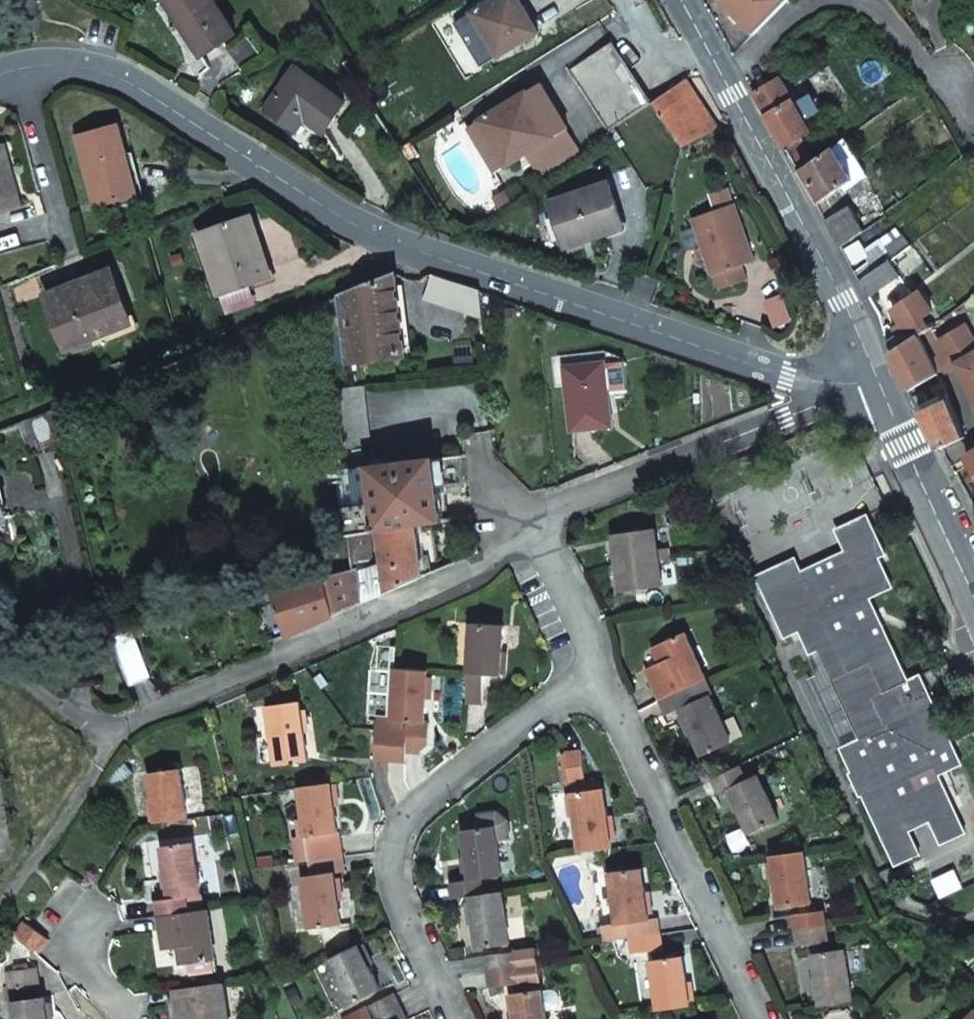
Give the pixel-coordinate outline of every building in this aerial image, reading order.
[(235,28),(216,0),(167,0),(201,51),(235,28)] [(538,28),(521,0),(490,0),(473,10),(499,53),(538,28)] [(754,32),(787,0),(725,0),(754,32)] [(607,129),(651,100),(611,38),(568,67),(607,129)] [(323,128),(345,99),(297,62),(267,104),(295,125),(304,112),(323,128)] [(780,76),(756,91),(785,143),(810,128),(780,76)] [(671,108),(695,91),(686,77),(661,93),(671,108)] [(506,162),(567,125),(540,81),(479,118),(506,162)] [(680,144),(716,122),(695,91),(671,108),(661,93),(651,100),(680,144)] [(97,199),(143,187),(124,117),(80,128),(97,199)] [(19,198),(4,139),(0,140),(0,203),(19,198)] [(853,179),(833,146),(803,167),(800,170),(818,202),(853,179)] [(569,244),(627,225),(611,179),(553,199),(569,244)] [(745,261),(756,256),(733,198),(693,214),(723,287),(752,276),(745,261)] [(840,243),(864,227),(851,206),(827,220),(840,243)] [(268,274),(257,240),(264,237),(256,212),(202,230),(221,290),(268,274)] [(865,230),(864,227),(840,243),(841,244),(865,230)] [(122,318),(112,289),(122,285),(113,259),(48,285),(68,340),(122,318)] [(900,279),(888,260),(860,279),(870,297),(900,279)] [(404,351),(396,271),(343,292),(352,358),(404,351)] [(481,290),(430,277),(425,297),(483,311),(481,290)] [(899,332),(887,340),(893,352),(891,354),(908,388),(935,371),(919,335),(930,327),(923,318),(932,311),(918,290),(892,308),(902,322),(895,327),(899,332)] [(338,360),(352,358),(343,292),(331,297),(338,360)] [(964,319),(937,335),(931,326),(930,327),(919,335),(935,371),(951,363),(973,408),(973,335),(964,319)] [(578,430),(620,426),(614,360),(572,365),(578,430)] [(372,438),(366,381),(355,382),(338,385),(345,441),(372,438)] [(947,395),(919,409),(938,447),(964,434),(947,395)] [(966,453),(973,468),(973,448),(966,453)] [(418,521),(444,517),(437,454),(344,465),(352,531),(367,528),(382,526),(418,521)] [(10,511),(1,470),(0,471),(0,513),(10,511)] [(841,533),(847,547),(850,554),(842,559),(838,551),(812,563),(816,571),(806,575),(802,567),(796,553),(757,572),(784,631),(799,624),(808,621),(819,644),(832,673),(870,657),(884,685),(896,679),(911,709),(861,734),(840,744),(894,859),(919,847),(908,824),(929,814),(940,837),(964,826),(937,768),(961,757),(919,668),(909,674),(874,601),(899,589),(885,559),(890,556),(873,518),(841,533)] [(392,587),(424,573),(418,521),(382,526),(386,555),(392,587)] [(673,560),(671,546),(660,548),(656,527),(615,533),(624,590),(666,583),(662,562),(673,560)] [(273,586),(288,631),(392,587),(386,555),(371,560),(367,528),(352,531),(356,564),(273,586)] [(850,554),(847,547),(838,551),(842,559),(850,554)] [(816,571),(812,563),(802,567),(806,575),(816,571)] [(470,618),(466,697),(482,698),(485,669),(502,670),(505,620),(470,618)] [(808,621),(799,624),(811,648),(819,644),(808,621)] [(109,631),(130,686),(149,678),(129,626),(109,631)] [(690,686),(708,678),(687,631),(654,646),(661,661),(666,671),(653,678),(663,700),(690,686)] [(832,673),(861,734),(911,709),(896,679),(884,685),(870,657),(832,673)] [(666,671),(661,661),(648,668),(653,678),(666,671)] [(429,665),(397,663),(394,713),(426,716),(429,665)] [(697,700),(690,686),(663,700),(669,713),(682,707),(704,754),(734,741),(712,693),(697,700)] [(301,756),(311,754),(302,695),(269,700),(278,759),(293,757),(294,761),(302,760),(301,756)] [(394,723),(379,722),(377,752),(392,753),(394,723)] [(394,723),(392,753),(409,754),(411,724),(394,723)] [(571,752),(581,850),(614,846),(608,788),(605,788),(604,784),(603,781),(599,779),(595,779),(589,779),(586,751),(571,752)] [(158,816),(191,811),(183,760),(151,765),(158,816)] [(747,779),(741,765),(714,778),(720,792),(729,787),(751,834),(781,820),(760,773),(747,779)] [(302,785),(312,858),(344,853),(334,780),(302,785)] [(454,879),(456,896),(473,894),(486,892),(484,876),(506,873),(500,837),(515,835),(513,815),(501,806),(481,810),(483,826),(466,828),(472,877),(454,879)] [(161,911),(206,904),(196,837),(163,841),(171,892),(158,894),(161,911)] [(806,852),(773,856),(781,907),(814,902),(806,852)] [(344,853),(312,858),(314,872),(305,873),(312,924),(344,920),(337,869),(346,868),(344,853)] [(630,935),(661,931),(659,917),(650,918),(645,869),(611,873),(617,921),(603,923),(605,938),(630,935)] [(511,940),(504,889),(486,892),(473,894),(480,944),(511,940)] [(218,952),(211,904),(206,904),(161,911),(164,932),(179,930),(182,957),(218,952)] [(794,916),(796,931),(826,927),(824,911),(794,916)] [(25,913),(15,926),(40,945),(50,932),(25,913)] [(826,927),(796,931),(798,945),(828,942),(826,927)] [(663,946),(661,931),(630,935),(632,950),(663,946)] [(382,988),(361,941),(332,955),(353,1001),(382,988)] [(489,953),(491,968),(519,964),(539,961),(538,947),(489,953)] [(812,954),(819,1006),(853,1002),(845,950),(812,954)] [(652,960),(658,1008),(691,1004),(684,956),(652,960)] [(44,988),(40,988),(36,959),(4,964),(8,994),(12,993),(15,1018),(48,1018),(44,988)] [(519,964),(491,968),(493,983),(541,978),(539,961),(519,964)] [(227,979),(177,986),(180,1008),(195,1006),(197,1018),(233,1018),(227,979)] [(517,1018),(550,1018),(549,1006),(564,1004),(561,985),(546,988),(546,987),(513,991),(517,1018)] [(404,1004),(398,990),(345,1015),(347,1018),(372,1018),(377,1017),(404,1004)] [(404,1004),(377,1017),(372,1018),(408,1018),(411,1018),(404,1004)]
